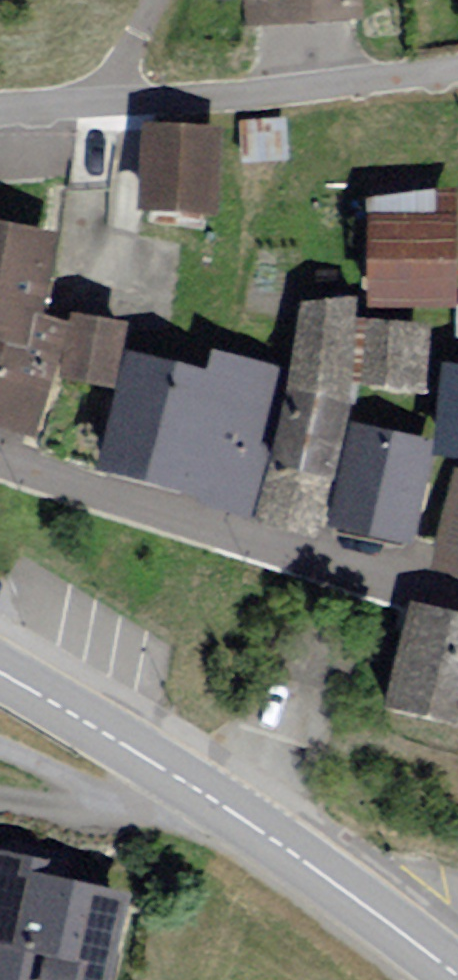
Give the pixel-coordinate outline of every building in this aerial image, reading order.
[(257,39),(378,30),(375,0),(254,0),(257,39)] [(281,123),(243,128),(244,157),(283,152),(281,123)] [(221,141),(154,139),(150,233),(218,235),(221,141)] [(382,205),(385,313),(457,314),(457,199),(382,205)] [(0,238),(0,348),(45,357),(66,251),(0,238)] [(365,309),(312,312),(287,471),(270,531),(325,547),(342,487),(360,410),(365,309)] [(437,328),(373,327),(372,401),(436,402),(437,328)] [(126,395),(132,337),(86,331),(80,390),(126,395)] [(0,364),(0,430),(49,444),(67,384),(0,364)] [(220,382),(140,365),(113,482),(261,523),(275,462),(265,460),(283,380),(223,365),(220,382)] [(439,446),(360,432),(343,534),(422,547),(439,446)] [(437,572),(457,578),(457,490),(437,572)] [(394,719),(457,733),(457,623),(418,614),(394,719)] [(0,854),(0,979),(130,979),(143,902),(65,884),(69,868),(0,854)]
